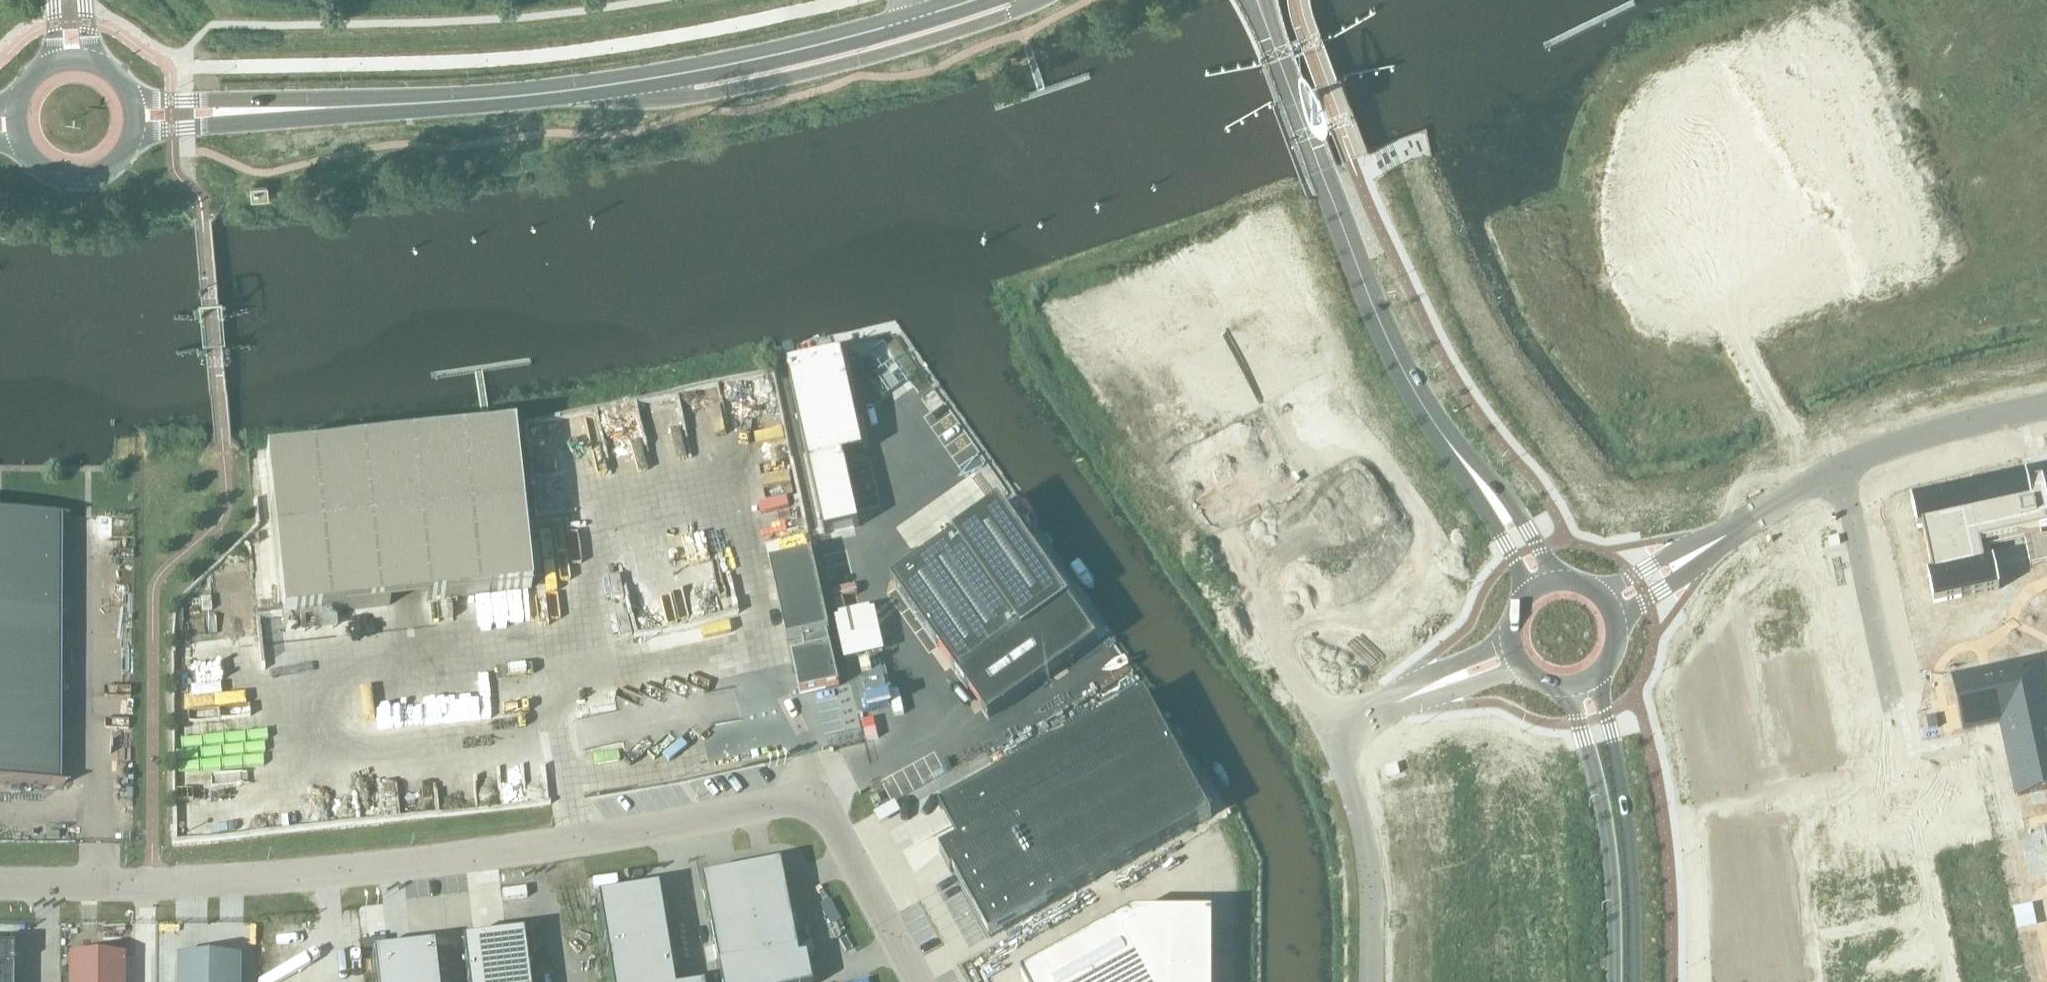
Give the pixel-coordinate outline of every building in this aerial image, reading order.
[(267,184),(250,186),(251,198),(268,196),(267,184)] [(844,365),(789,377),(825,534),(860,526),(844,457),(864,453),(844,365)] [(266,457),(283,616),(531,589),(513,430),(266,457)] [(753,450),(775,446),(773,434),(751,437),(753,450)] [(1911,501),(1917,529),(1922,528),(1932,575),(1927,576),(1934,604),(1998,590),(1988,543),(2023,535),(2026,548),(2042,545),(2039,532),(2046,530),(2046,480),(2027,485),(2025,476),(1911,501)] [(890,581),(988,719),(1097,642),(999,504),(890,581)] [(0,517),(0,785),(63,785),(63,783),(52,783),(53,518),(64,518),(64,517),(0,517)] [(1838,536),(1827,539),(1829,547),(1840,544),(1838,536)] [(791,655),(800,695),(839,686),(827,631),(830,630),(812,552),(769,562),(787,640),(802,637),(806,652),(791,655)] [(211,598),(200,599),(201,611),(212,610),(211,598)] [(715,621),(694,626),(697,639),(718,634),(715,621)] [(1802,623),(1787,627),(1788,635),(1804,631),(1802,623)] [(685,629),(665,633),(667,646),(688,641),(685,629)] [(1954,679),(1965,731),(2002,723),(2018,797),(2046,791),(2046,683),(2042,660),(1954,679)] [(958,842),(940,852),(951,873),(954,872),(989,937),(1211,817),(1145,695),(988,780),(940,808),(958,842)] [(716,729),(733,725),(731,716),(714,720),(716,729)] [(1938,728),(1935,716),(1926,718),(1928,730),(1938,728)] [(723,750),(724,760),(748,758),(747,748),(723,750)] [(1397,764),(1385,768),(1388,777),(1399,774),(1397,764)] [(881,801),(877,793),(869,797),(874,805),(881,801)] [(699,879),(719,981),(810,981),(805,958),(812,957),(809,939),(794,942),(778,863),(699,879)] [(1177,863),(1134,887),(1144,904),(1186,880),(1177,863)] [(611,981),(673,981),(657,887),(597,897),(611,981)] [(1021,974),(1025,981),(1210,981),(1211,921),(1118,921),(1021,974)] [(522,934),(462,942),(467,981),(528,981),(522,934)] [(433,946),(372,952),(376,981),(437,981),(433,946)] [(13,980),(13,947),(0,947),(0,980),(13,980)] [(68,981),(125,981),(125,956),(68,956),(68,981)] [(176,981),(239,981),(239,957),(176,957),(176,981)]
